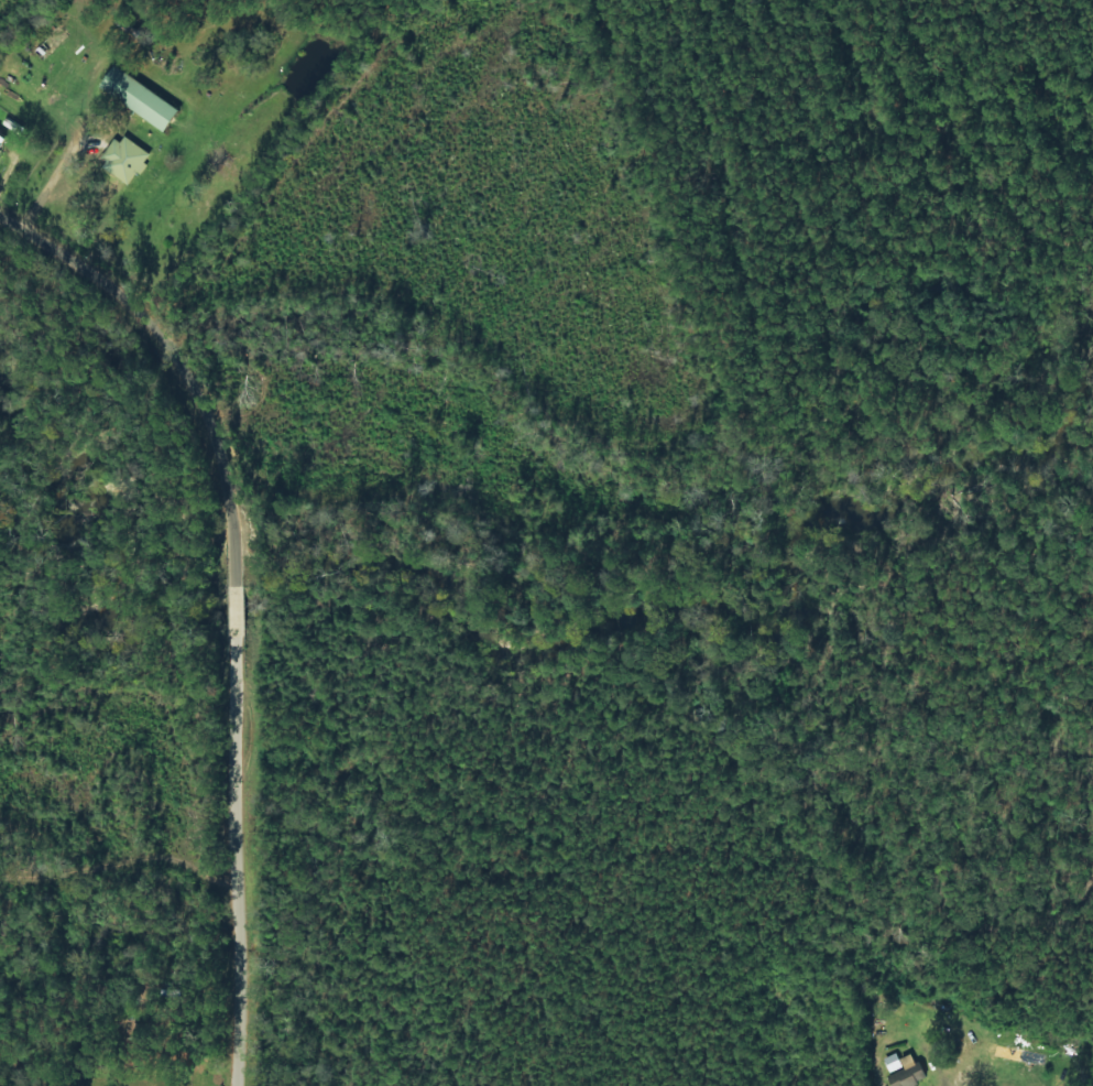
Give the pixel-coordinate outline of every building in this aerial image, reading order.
[(179,108),(114,64),(99,86),(164,130),(179,108)] [(98,164),(130,185),(150,155),(118,134),(98,164)] [(888,1072),(902,1067),(896,1052),(883,1058),(888,1072)] [(891,1085),(910,1085),(927,1079),(919,1060),(914,1062),(911,1054),(899,1059),(904,1068),(886,1076),(891,1085)]
